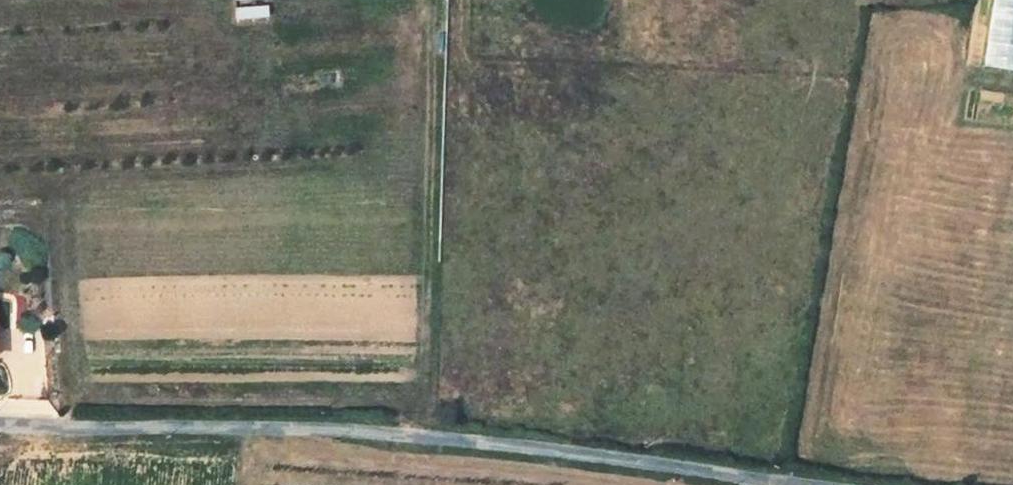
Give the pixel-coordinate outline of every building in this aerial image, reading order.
[(1012,71),(1012,0),(993,0),(984,67),(1012,71)]
